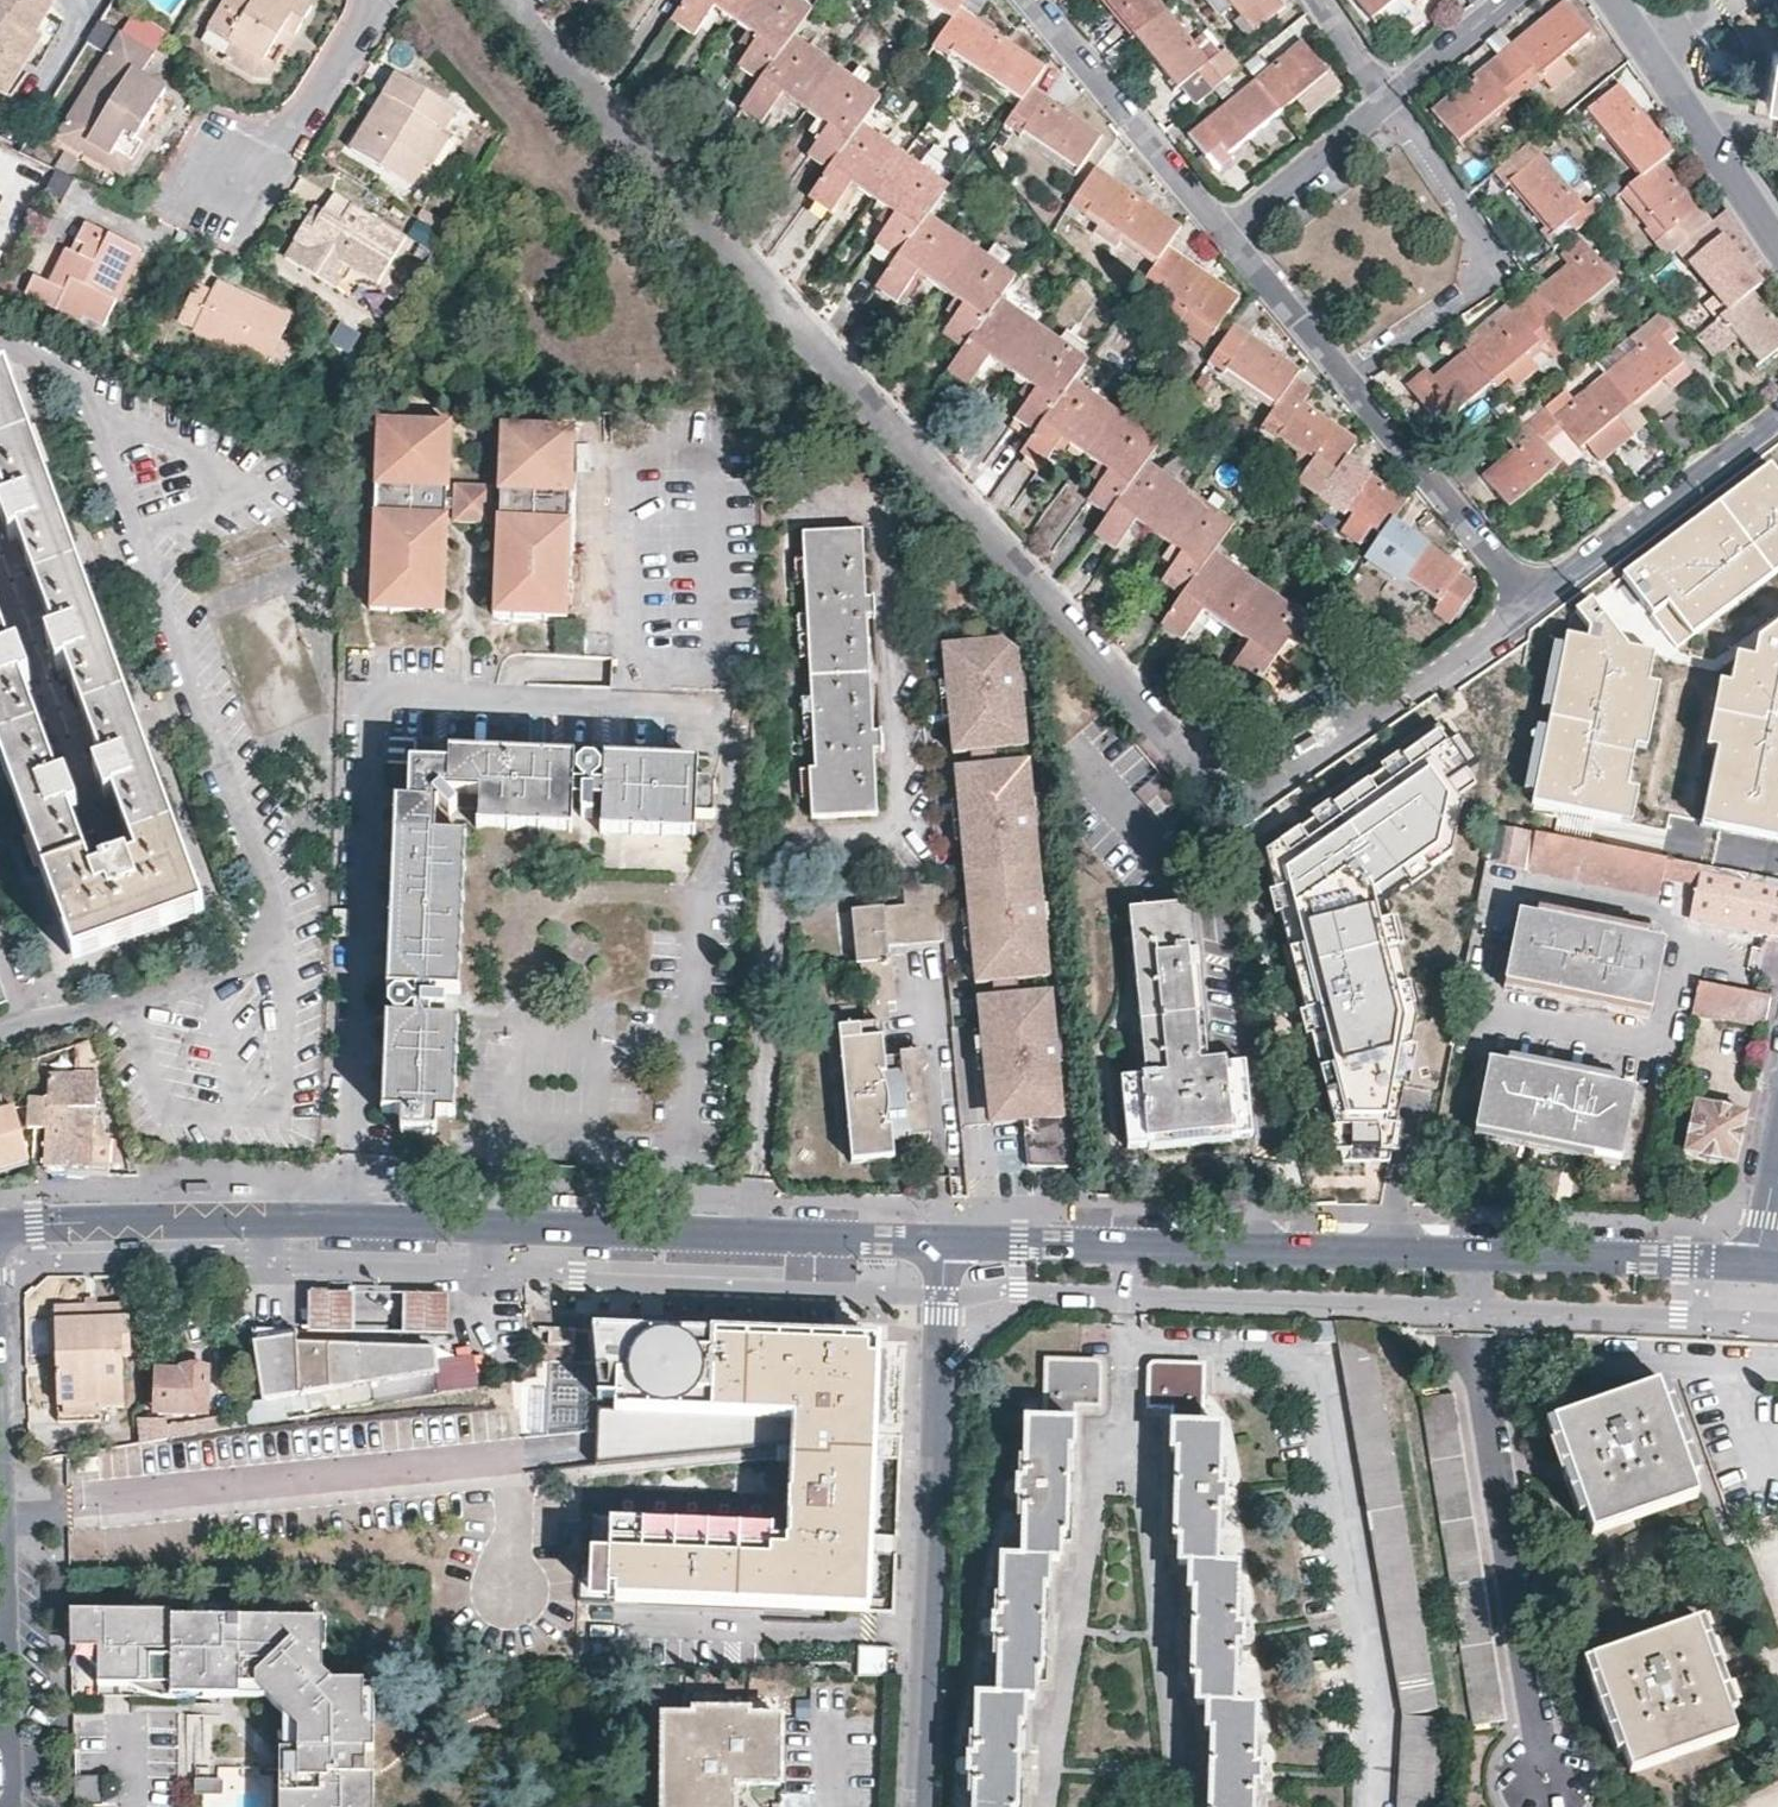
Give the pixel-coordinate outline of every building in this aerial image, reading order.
[(3,94),(20,70),(40,39),(33,35),(55,0),(54,0),(0,0),(0,92),(3,94)] [(298,31),(314,5),(306,0),(226,0),(212,24),(236,39),(265,57),(285,23),(298,31)] [(674,19),(695,34),(715,6),(737,22),(754,0),(687,0),(674,19)] [(799,0),(754,0),(737,22),(738,23),(760,38),(740,66),(762,82),(795,37),(813,10),(799,0)] [(953,17),(958,10),(964,0),(928,0),(953,17)] [(1106,2),(1134,36),(1164,11),(1155,0),(1104,0),(1106,2)] [(1254,32),(1284,6),(1279,0),(1227,0),(1254,32)] [(1364,9),(1372,19),(1396,0),(1356,0),(1364,9)] [(1499,57),(1525,87),(1539,75),(1553,93),(1576,75),(1561,57),(1590,32),(1564,2),(1524,36),(1499,57)] [(1006,42),(958,10),(953,17),(937,42),(1022,101),(1030,89),(1044,68),(1006,42)] [(1207,62),(1164,11),(1134,36),(1158,65),(1177,88),(1195,73),(1202,68),(1217,86),(1241,66),(1224,47),(1207,62)] [(273,74),(298,31),(285,23),(265,57),(236,39),(224,58),(258,78),(273,74)] [(128,167),(142,144),(135,141),(142,129),(166,91),(142,76),(154,55),(121,34),(56,137),(80,151),(81,152),(87,142),(128,167)] [(837,66),(795,37),(762,82),(743,109),(744,110),(763,123),(783,96),(805,111),(837,66)] [(1303,42),(1255,82),(1280,112),(1296,99),(1311,117),(1343,92),(1328,74),(1314,56),(1303,42)] [(1774,50),(1767,103),(1777,105),(1777,51),(1774,50)] [(1459,142),(1525,87),(1499,57),(1449,98),(1432,112),(1459,142)] [(869,89),(837,66),(805,111),(828,127),(808,156),(830,171),(862,126),(881,99),(869,89)] [(1211,91),(1217,86),(1202,68),(1195,73),(1211,91)] [(412,185),(414,181),(427,159),(425,156),(441,130),(446,133),(449,128),(459,110),(398,72),(386,92),(394,98),(381,118),(373,113),(352,147),(412,185)] [(1280,112),(1255,82),(1190,137),(1215,166),(1224,158),(1280,112)] [(1660,160),(1670,152),(1633,108),(1615,86),(1588,110),(1642,175),(1660,160)] [(1065,112),(1030,89),(1022,101),(1008,121),(1080,169),(1101,136),(1065,112)] [(380,101),(373,113),(381,118),(394,98),(386,92),(380,101)] [(0,115),(0,135),(13,144),(22,129),(0,115)] [(906,157),(862,126),(830,171),(811,198),(832,213),(852,185),(875,201),(906,157)] [(427,159),(414,181),(427,189),(460,135),(449,128),(446,133),(441,130),(425,156),(427,159)] [(135,141),(142,144),(146,139),(150,133),(142,129),(135,141)] [(123,176),(128,167),(87,142),(81,152),(123,176)] [(1527,144),(1498,168),(1542,219),(1554,234),(1573,217),(1582,209),(1527,144)] [(949,188),(906,157),(875,201),(898,217),(879,246),(898,260),(930,217),(949,188)] [(1681,184),(1660,160),(1642,175),(1630,185),(1658,219),(1668,231),(1650,246),(1664,263),(1680,250),(1710,224),(1712,222),(1681,184)] [(1144,204),(1093,170),(1072,202),(1101,222),(1124,237),(1158,260),(1166,248),(1180,228),(1144,204)] [(1658,219),(1630,185),(1619,195),(1619,196),(1617,196),(1616,197),(1644,231),(1658,219)] [(339,256),(362,271),(380,282),(407,238),(336,193),(331,201),(326,209),(320,221),(309,215),(296,237),(311,247),(300,266),(324,280),(339,256)] [(1592,217),(1600,211),(1592,201),(1582,209),(1573,217),(1581,226),(1592,217)] [(316,203),(309,215),(320,221),(326,209),(316,203)] [(972,247),(930,217),(898,260),(879,288),(898,302),(918,275),(942,291),(972,247)] [(102,325),(114,300),(106,296),(123,262),(117,259),(126,239),(115,234),(84,219),(75,236),(85,242),(78,254),(68,249),(64,247),(48,279),(32,272),(24,288),(54,303),(56,308),(79,319),(82,314),(102,325)] [(1124,237),(1101,222),(1092,235),(1115,250),(1124,237)] [(1710,224),(1680,250),(1731,310),(1751,293),(1761,284),(1737,256),(1710,224)] [(75,236),(68,249),(78,254),(85,242),(75,236)] [(285,256),(300,266),(311,247),(296,237),(285,256)] [(106,296),(114,300),(140,246),(126,239),(117,259),(123,262),(106,296)] [(1551,333),(1555,338),(1568,327),(1565,321),(1616,278),(1583,239),(1562,256),(1569,266),(1533,297),(1526,302),(1551,333)] [(1017,278),(972,247),(942,291),(965,308),(945,336),(965,351),(1001,301),(1017,278)] [(1203,273),(1166,248),(1158,260),(1145,280),(1162,292),(1149,311),(1175,329),(1188,309),(1217,329),(1239,298),(1203,273)] [(346,294),(362,271),(339,256),(324,280),(346,294)] [(288,314),(214,281),(211,289),(202,285),(195,282),(178,321),(266,360),(288,314)] [(1751,293),(1731,310),(1720,319),(1738,338),(1761,365),(1777,350),(1777,325),(1769,314),(1751,293)] [(1680,318),(1694,332),(1715,313),(1701,298),(1680,318)] [(1044,331),(1001,301),(965,351),(949,373),(969,387),(989,359),(1012,375),(1044,331)] [(1460,341),(1468,351),(1514,313),(1505,302),(1471,331),(1460,341)] [(1492,381),(1551,333),(1526,302),(1514,313),(1468,351),(1492,381)] [(1217,329),(1188,309),(1175,329),(1204,349),(1217,329)] [(1608,378),(1631,406),(1664,379),(1683,363),(1667,343),(1676,335),(1660,317),(1632,339),(1640,350),(1608,378)] [(1233,327),(1212,359),(1277,404),(1285,392),(1295,378),(1298,373),(1263,348),(1233,327)] [(1087,361),(1044,331),(1012,375),(1034,391),(1014,419),(1035,434),(1073,382),(1087,361)] [(1440,424),(1492,381),(1468,351),(1450,366),(1436,378),(1428,370),(1408,387),(1440,424)] [(1671,388),(1691,372),(1683,363),(1664,379),(1671,388)] [(1312,390),(1295,378),(1285,392),(1277,404),(1263,425),(1335,473),(1356,441),(1316,413),(1302,404),(1312,390)] [(1597,460),(1630,432),(1618,417),(1631,406),(1608,378),(1556,421),(1548,413),(1538,421),(1547,432),(1558,423),(1564,430),(1553,439),(1573,463),(1583,454),(1580,450),(1584,445),(1597,460)] [(1115,412),(1073,382),(1035,434),(1022,454),(1042,469),(1063,440),(1085,455),(1115,412)] [(76,583),(62,547),(3,384),(0,385),(0,489),(7,508),(0,511),(0,516),(17,561),(25,559),(55,639),(47,642),(61,679),(69,676),(102,768),(95,771),(109,810),(116,808),(135,858),(99,871),(100,875),(94,877),(73,823),(81,820),(68,781),(59,784),(26,692),(33,689),(20,652),(12,654),(0,622),(0,736),(14,773),(80,954),(196,911),(176,856),(128,726),(76,583)] [(1158,443),(1115,412),(1085,455),(1108,472),(1088,501),(1108,515),(1145,462),(1158,443)] [(1688,461),(1703,449),(1675,414),(1659,427),(1688,461)] [(448,508),(448,495),(451,431),(451,422),(382,419),(373,606),(442,610),(448,508)] [(1564,470),(1573,463),(1553,439),(1544,447),(1538,439),(1547,432),(1538,421),(1529,427),(1536,436),(1485,478),(1509,507),(1558,465),(1564,470)] [(1547,432),(1553,439),(1564,430),(1558,423),(1547,432)] [(502,510),(502,511),(500,579),(498,613),(565,616),(574,427),(506,425),(503,498),(502,510)] [(1544,447),(1553,439),(1547,432),(1538,439),(1544,447)] [(1624,563),(1678,633),(1777,557),(1777,460),(1771,451),(1624,563)] [(1015,461),(992,496),(1006,506),(1030,471),(1015,461)] [(1189,493),(1145,462),(1108,515),(1095,534),(1115,549),(1134,521),(1158,537),(1189,493)] [(1337,480),(1343,484),(1354,468),(1348,464),(1337,480)] [(1390,523),(1405,502),(1376,483),(1354,468),(1343,484),(1327,507),(1348,521),(1338,537),(1357,550),(1371,529),(1382,535),(1390,523)] [(490,520),(491,509),(491,497),(492,485),(458,483),(458,495),(457,508),(456,519),(469,520),(480,520),(490,520)] [(1236,526),(1189,493),(1158,537),(1184,555),(1164,584),(1184,598),(1204,570),(1216,553),(1236,526)] [(448,508),(457,508),(458,495),(448,495),(448,508)] [(491,509),(502,511),(502,510),(503,498),(491,497),(491,509)] [(1437,554),(1390,523),(1382,535),(1370,553),(1438,600),(1434,612),(1450,623),(1474,586),(1459,575),(1459,569),(1437,554)] [(876,816),(874,754),(881,753),(880,736),(873,735),(868,619),(875,618),(874,602),(867,600),(863,531),(804,533),(815,770),(811,770),(813,818),(876,816)] [(1225,628),(1257,582),(1216,553),(1204,570),(1184,598),(1165,627),(1185,641),(1204,614),(1225,628)] [(1306,616),(1257,582),(1225,628),(1247,644),(1228,672),(1252,690),(1306,616)] [(1527,797),(1632,819),(1640,780),(1623,776),(1632,737),(1646,740),(1661,672),(1647,669),(1653,642),(1631,638),(1592,592),(1574,601),(1590,618),(1588,629),(1563,623),(1527,797)] [(1755,627),(1752,643),(1733,639),(1727,669),(1713,666),(1700,739),(1714,742),(1699,821),(1777,836),(1777,606),(1755,627)] [(1033,796),(1029,760),(997,763),(996,748),(1028,745),(1024,709),(1028,709),(1026,691),(1027,691),(1024,673),(1015,674),(1011,646),(1003,636),(942,643),(953,751),(970,749),(972,765),(954,767),(975,982),(993,981),(994,996),(976,998),(981,1053),(985,1052),(991,1124),(1022,1123),(1026,1168),(1074,1169),(1067,1082),(1055,1082),(1054,1065),(1066,1065),(1064,1046),(1063,1045),(1061,1028),(1057,1028),(1054,992),(1021,994),(1020,979),(1053,977),(1049,941),(1053,941),(1051,923),(1052,923),(1050,904),(1040,906),(1038,889),(1043,888),(1039,850),(1034,851),(1032,834),(1043,833),(1040,814),(1039,814),(1037,796),(1033,796)] [(1291,694),(1312,665),(1290,650),(1286,655),(1297,664),(1281,688),(1291,694)] [(1350,796),(1265,858),(1341,1162),(1388,1162),(1415,1019),(1385,899),(1451,855),(1468,769),(1477,763),(1459,736),(1453,739),(1428,756),(1420,744),(1402,757),(1411,769),(1393,782),(1384,770),(1368,782),(1377,794),(1359,808),(1350,796)] [(571,830),(572,804),(573,790),(574,760),(450,756),(449,786),(436,786),(431,779),(433,777),(422,765),(409,777),(419,790),(421,787),(426,789),(425,805),(397,804),(396,816),(388,990),(418,991),(435,991),(463,992),(469,837),(452,836),(452,814),(458,809),(477,811),(477,826),(571,830)] [(1402,757),(1384,770),(1393,782),(1411,769),(1402,757)] [(602,791),(601,806),(600,830),(700,834),(701,816),(717,816),(718,780),(702,780),(703,763),(603,759),(602,791)] [(582,789),(592,790),(593,782),(596,781),(597,764),(580,763),(578,780),(582,780),(582,789)] [(1189,852),(1214,829),(1160,770),(1136,791),(1189,852)] [(1368,782),(1350,796),(1359,808),(1377,794),(1368,782)] [(594,806),(601,806),(602,791),(592,790),(582,789),(573,790),(572,804),(579,805),(593,805),(594,806)] [(594,819),(594,806),(593,805),(579,805),(579,818),(594,819)] [(1664,877),(1668,859),(1491,827),(1486,863),(1662,894),(1664,877)] [(1668,859),(1664,877),(1699,883),(1692,918),(1777,935),(1777,879),(1668,859)] [(899,1002),(893,946),(944,941),(938,883),(922,884),(905,885),(907,904),(854,910),(859,963),(862,963),(868,1025),(841,1028),(853,1161),(896,1157),(895,1136),(912,1135),(913,1137),(913,1145),(916,1146),(918,1147),(920,1147),(923,1147),(926,1147),(928,1146),(930,1143),(931,1142),(932,1139),(932,1137),(932,1135),(926,1073),(930,1067),(925,1062),(924,1049),(902,1052),(903,1053),(887,1054),(884,1024),(892,1023),(890,1003),(899,1002)] [(1188,950),(1183,905),(1128,910),(1147,1077),(1120,1080),(1128,1150),(1252,1135),(1245,1067),(1226,1069),(1225,1065),(1202,1067),(1191,969),(1199,968),(1197,950),(1188,950)] [(1650,1008),(1665,939),(1520,911),(1506,979),(1588,995),(1650,1008)] [(1697,981),(1691,1015),(1719,1020),(1720,1016),(1765,1026),(1772,996),(1756,992),(1697,981)] [(1772,994),(1758,981),(1756,992),(1772,996),(1772,994)] [(418,991),(418,1001),(418,1012),(418,1020),(435,1021),(435,1012),(435,998),(435,991),(418,991)] [(418,1012),(418,1001),(409,1001),(409,996),(393,995),(392,1014),(408,1015),(408,1011),(418,1012)] [(435,998),(435,1012),(446,1012),(446,999),(435,998)] [(435,1021),(418,1020),(388,1019),(385,1107),(405,1109),(405,1125),(442,1127),(443,1110),(457,1112),(460,1052),(461,1021),(435,1021)] [(1620,1156),(1634,1090),(1490,1060),(1476,1128),(1620,1156)] [(87,1176),(109,1176),(111,1151),(111,1134),(100,1134),(98,1076),(72,1077),(70,1111),(68,1167),(87,1167),(87,1176)] [(43,1167),(68,1167),(70,1111),(72,1077),(51,1077),(50,1098),(29,1099),(28,1128),(31,1129),(43,1129),(43,1167)] [(1734,1165),(1746,1115),(1696,1104),(1685,1154),(1734,1165)] [(6,1110),(1,1110),(0,1106),(0,1169),(27,1160),(6,1110)] [(259,1172),(234,1173),(234,1182),(259,1181),(259,1172)] [(355,1293),(308,1292),(308,1334),(354,1334),(355,1293)] [(450,1336),(451,1295),(403,1294),(402,1335),(450,1336)] [(123,1404),(123,1354),(132,1354),(131,1304),(56,1306),(57,1371),(58,1420),(101,1420),(100,1405),(123,1404)] [(1001,1331),(1011,1323),(1007,1318),(998,1326),(1001,1331)] [(1373,1322),(1336,1320),(1378,1575),(1394,1661),(1404,1717),(1441,1710),(1429,1647),(1424,1618),(1413,1559),(1373,1322)] [(578,1329),(551,1327),(551,1343),(577,1345),(578,1329)] [(438,1370),(434,1348),(299,1345),(297,1329),(255,1328),(265,1389),(266,1399),(283,1396),(285,1409),(375,1394),(373,1380),(438,1370)] [(737,1336),(593,1329),(596,1364),(598,1399),(616,1400),(615,1407),(599,1407),(598,1430),(596,1467),(793,1449),(790,1531),(580,1521),(579,1562),(577,1601),(609,1603),(610,1591),(639,1592),(639,1604),(831,1613),(867,1615),(880,1342),(737,1336)] [(1046,1561),(1061,1561),(1062,1536),(1066,1537),(1070,1452),(1071,1449),(1073,1448),(1075,1403),(1098,1404),(1100,1366),(1100,1364),(1099,1362),(1097,1360),(1094,1359),(1048,1359),(1044,1420),(1026,1420),(1024,1476),(1011,1475),(1010,1505),(1023,1505),(1021,1560),(1001,1559),(999,1614),(987,1614),(986,1642),(998,1642),(998,1646),(996,1696),(976,1696),(975,1751),(965,1751),(964,1780),(973,1781),(973,1806),(1019,1806),(1021,1726),(1026,1726),(1027,1697),(1036,1698),(1037,1674),(1041,1674),(1046,1561)] [(1241,1567),(1220,1567),(1222,1514),(1223,1513),(1233,1513),(1234,1483),(1222,1482),(1224,1427),(1204,1425),(1205,1362),(1157,1361),(1155,1361),(1152,1364),(1149,1405),(1174,1406),(1172,1453),(1178,1453),(1176,1538),(1180,1539),(1180,1564),(1189,1565),(1190,1590),(1194,1593),(1193,1679),(1198,1680),(1198,1703),(1207,1704),(1207,1731),(1212,1731),(1212,1757),(1211,1806),(1253,1806),(1254,1790),(1266,1790),(1266,1761),(1255,1761),(1256,1707),(1237,1706),(1238,1652),(1240,1651),(1249,1651),(1250,1622),(1240,1622),(1241,1567)] [(246,1411),(245,1411),(167,1424),(167,1412),(205,1413),(206,1368),(183,1366),(183,1372),(157,1370),(156,1411),(138,1411),(142,1443),(249,1424),(246,1411)] [(438,1370),(373,1380),(375,1394),(376,1403),(418,1396),(442,1392),(438,1370)] [(1592,1536),(1699,1498),(1695,1488),(1658,1385),(1553,1422),(1592,1536)] [(1458,1405),(1455,1391),(1422,1395),(1424,1409),(1458,1405)] [(283,1396),(266,1399),(244,1402),(245,1411),(246,1411),(249,1424),(286,1418),(285,1409),(283,1396)] [(1458,1405),(1424,1409),(1427,1425),(1460,1421),(1458,1405)] [(1460,1421),(1427,1425),(1430,1442),(1462,1438),(1460,1421)] [(1462,1438),(1430,1442),(1432,1457),(1465,1453),(1462,1438)] [(1465,1453),(1432,1457),(1435,1473),(1467,1469),(1465,1453)] [(1467,1469),(1435,1473),(1437,1489),(1470,1485),(1467,1469)] [(1470,1485),(1437,1489),(1440,1504),(1472,1500),(1470,1485)] [(1472,1500),(1440,1504),(1442,1519),(1474,1515),(1472,1500)] [(1474,1515),(1442,1519),(1444,1534),(1476,1530),(1474,1515)] [(1476,1530),(1444,1534),(1446,1549),(1479,1545),(1476,1530)] [(1479,1545),(1446,1549),(1448,1565),(1481,1562),(1479,1545)] [(1481,1562),(1448,1565),(1451,1581),(1484,1578),(1481,1562)] [(610,1591),(609,1603),(639,1604),(639,1592),(610,1591)] [(297,1731),(296,1750),(281,1750),(279,1750),(278,1769),(278,1785),(281,1785),(291,1785),(291,1806),(364,1806),(364,1801),(374,1790),(375,1735),(364,1724),(364,1688),(365,1683),(344,1683),(326,1665),(326,1620),(280,1620),(280,1630),(264,1630),(264,1619),(252,1619),(252,1631),(239,1631),(239,1619),(224,1620),(225,1613),(210,1613),(204,1619),(172,1619),(172,1613),(70,1612),(70,1626),(71,1668),(72,1697),(239,1698),(239,1687),(254,1687),(265,1698),(281,1715),(297,1731)] [(252,1619),(239,1619),(239,1631),(252,1631),(252,1619)] [(280,1620),(264,1619),(264,1630),(280,1630),(280,1620)] [(1735,1736),(1725,1709),(1695,1622),(1591,1659),(1629,1773),(1735,1736)] [(1493,1639),(1460,1642),(1462,1658),(1495,1654),(1493,1639)] [(887,1649),(852,1649),(851,1677),(882,1677),(887,1677),(887,1649)] [(1495,1654),(1462,1658),(1465,1675),(1498,1672),(1495,1654)] [(1498,1672),(1465,1675),(1467,1689),(1500,1685),(1498,1672)] [(1500,1685),(1467,1689),(1470,1705),(1502,1701),(1500,1685)] [(265,1698),(254,1687),(239,1687),(239,1698),(249,1698),(265,1698)] [(375,1735),(375,1688),(364,1688),(364,1724),(375,1735)] [(1502,1701),(1470,1705),(1473,1724),(1505,1719),(1502,1701)] [(103,1734),(102,1715),(73,1716),(74,1735),(103,1734)] [(297,1731),(281,1715),(281,1750),(296,1750),(297,1731)] [(749,1721),(749,1716),(695,1716),(695,1721),(664,1721),(664,1806),(735,1806),(735,1787),(781,1787),(781,1721),(749,1721)] [(1404,1717),(1399,1806),(1434,1806),(1438,1718),(1404,1717)] [(102,1777),(74,1777),(75,1806),(102,1806),(102,1777)] [(223,1796),(223,1781),(195,1781),(195,1796),(223,1796)] [(291,1785),(281,1785),(279,1793),(278,1799),(278,1806),(291,1806),(291,1785)] [(374,1790),(364,1801),(364,1806),(374,1806),(374,1790)]
